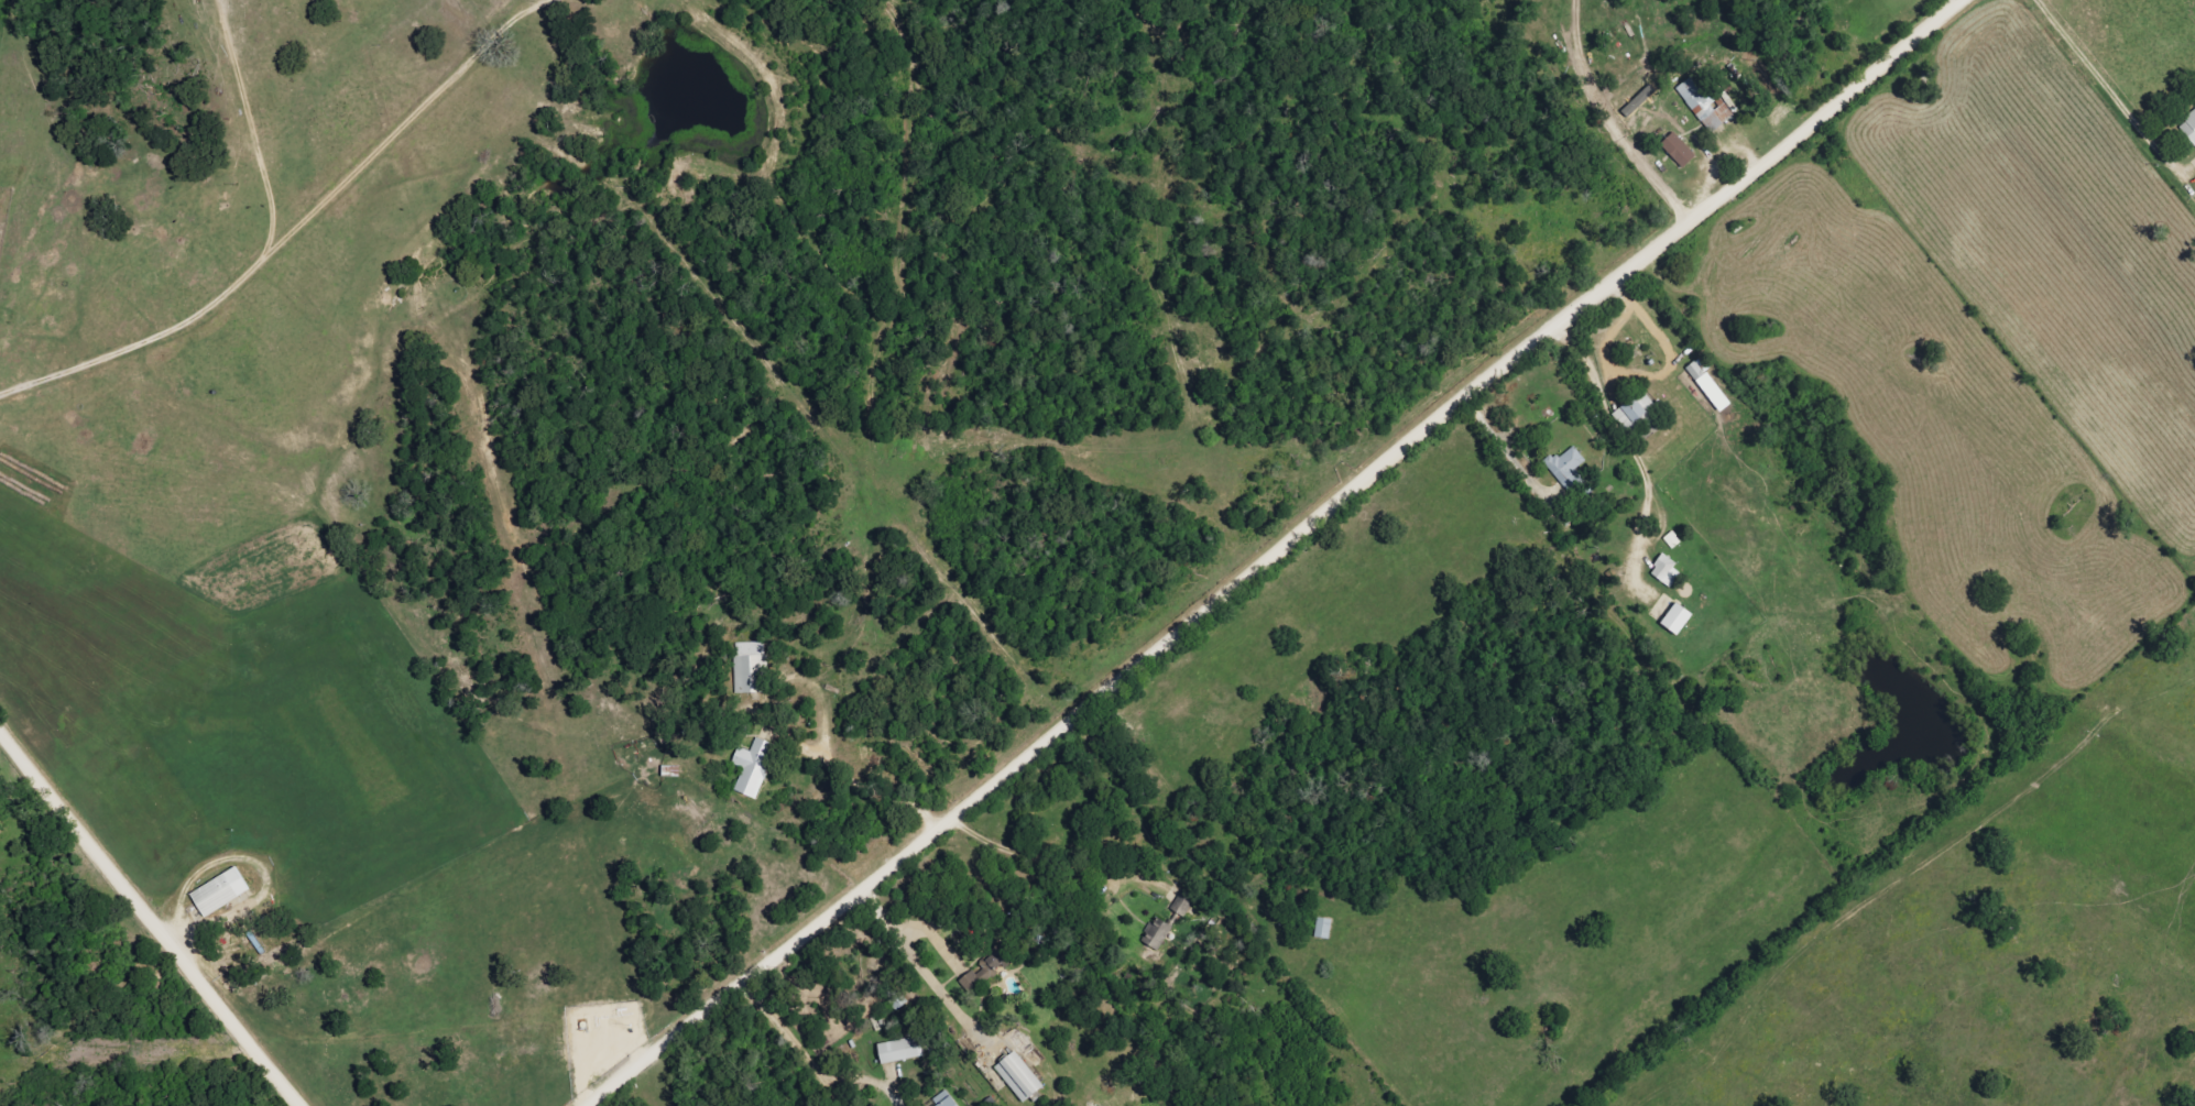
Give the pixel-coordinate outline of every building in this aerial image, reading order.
[(1706,133),(1738,112),(1725,92),(1713,100),(1708,92),(1702,96),(1690,78),(1677,88),(1706,133)] [(2178,126),(2194,148),(2194,112),(2178,126)] [(1695,157),(1674,134),(1661,146),(1682,169),(1695,157)] [(1613,417),(1626,431),(1655,406),(1642,391),(1613,417)] [(1558,460),(1553,454),(1543,462),(1569,494),(1584,482),(1575,471),(1585,462),(1573,447),(1558,460)] [(1649,573),(1669,588),(1682,570),(1662,556),(1649,573)] [(1692,613),(1673,603),(1660,625),(1679,636),(1692,613)] [(765,643),(734,643),(736,693),(766,692),(765,643)] [(755,799),(776,746),(755,738),(750,752),(737,747),(731,764),(743,768),(734,791),(755,799)] [(249,892),(235,867),(189,894),(203,918),(249,892)] [(1171,925),(1153,918),(1145,939),(1151,942),(1149,947),(1160,952),(1171,925)] [(1329,940),(1332,920),(1317,918),(1314,938),(1329,940)] [(989,960),(982,959),(980,973),(999,975),(1001,951),(990,950),(989,960)] [(876,1045),(880,1065),(923,1057),(919,1037),(876,1045)] [(1024,1104),(1043,1086),(1013,1052),(993,1069),(1024,1104)] [(948,1093),(928,1105),(957,1105),(948,1093)]
